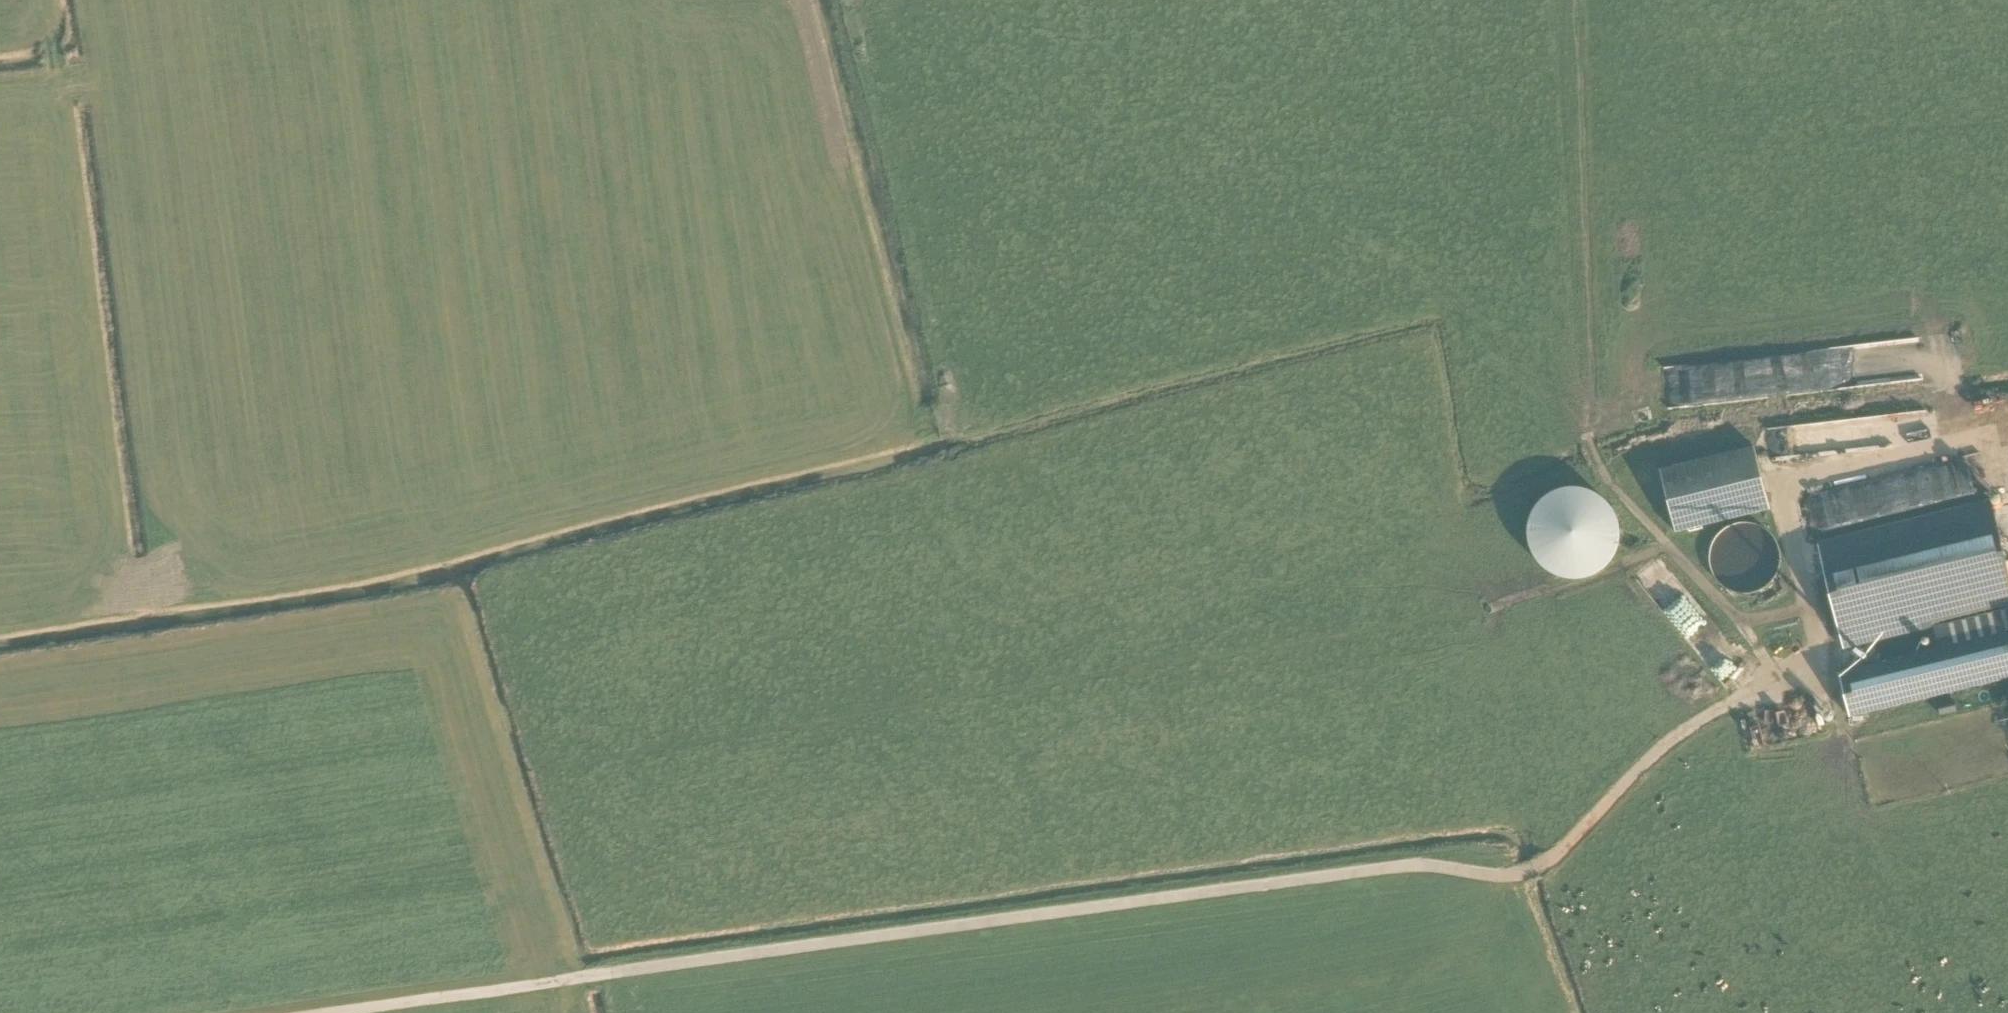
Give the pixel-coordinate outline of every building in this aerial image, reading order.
[(1661,468),(1677,532),(1771,509),(1755,445),(1661,468)] [(1531,570),(1614,566),(1611,488),(1528,492),(1531,570)] [(1818,545),(1843,644),(1933,622),(1940,649),(1840,674),(1850,717),(2007,678),(2007,566),(2007,562),(1992,502),(1818,545)] [(1954,700),(1938,703),(1941,716),(1957,712),(1954,700)]
